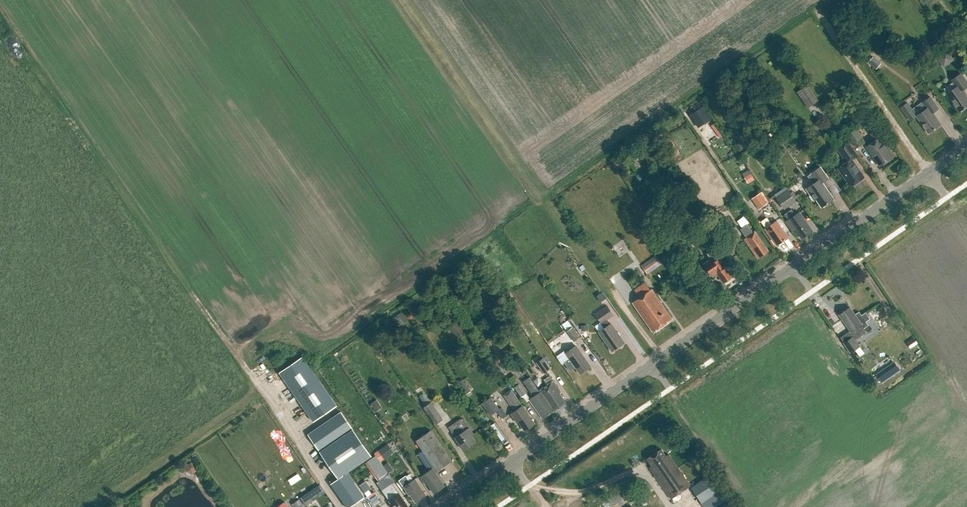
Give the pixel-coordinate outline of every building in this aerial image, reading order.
[(917,48),(923,58),(931,52),(924,43),(917,48)] [(884,65),(874,57),(869,63),(879,72),(884,65)] [(956,86),(946,93),(958,111),(966,105),(966,98),(961,90),(966,86),(966,82),(960,72),(951,79),(956,86)] [(797,91),(807,107),(817,100),(807,84),(797,91)] [(922,102),(926,108),(916,115),(928,132),(940,123),(932,112),(938,107),(930,96),(922,102)] [(907,102),(900,106),(909,120),(916,115),(907,102)] [(712,119),(703,106),(690,115),(698,128),(712,119)] [(712,123),(699,130),(707,144),(720,136),(712,123)] [(848,133),(857,146),(864,141),(855,128),(848,133)] [(866,146),(880,165),(893,156),(879,137),(866,146)] [(838,167),(851,186),(864,177),(851,158),(838,167)] [(820,167),(811,173),(811,174),(808,176),(813,184),(806,189),(814,200),(816,199),(821,207),(834,199),(822,182),(828,178),(820,167)] [(746,182),(752,179),(749,174),(743,177),(746,182)] [(787,189),(776,197),(783,207),(794,199),(787,189)] [(761,192),(752,198),(759,209),(768,203),(761,192)] [(812,230),(799,211),(795,214),(791,208),(784,213),(788,219),(785,221),(792,230),(795,228),(801,238),(812,230)] [(762,229),(775,246),(787,237),(775,220),(769,225),(765,220),(760,224),(763,229),(762,229)] [(755,231),(753,232),(747,224),(741,229),(746,237),(749,242),(748,243),(758,258),(768,251),(755,231)] [(699,233),(709,248),(717,242),(708,228),(699,233)] [(730,278),(730,277),(732,275),(720,258),(713,249),(707,253),(711,259),(705,264),(708,269),(709,271),(709,270),(713,275),(717,272),(723,282),(725,281),(727,280),(730,278)] [(640,264),(647,273),(661,263),(655,254),(640,264)] [(632,302),(653,332),(672,319),(651,289),(632,302)] [(599,301),(605,297),(601,291),(595,295),(599,301)] [(611,323),(609,325),(606,320),(614,315),(607,306),(595,314),(604,328),(599,332),(612,351),(624,343),(611,323)] [(850,307),(839,314),(851,332),(853,331),(858,338),(866,332),(863,329),(868,325),(866,321),(870,318),(866,312),(861,315),(859,312),(855,314),(850,307)] [(401,312),(393,318),(398,326),(407,320),(401,312)] [(568,320),(562,324),(567,331),(572,327),(568,320)] [(465,333),(457,322),(449,328),(457,338),(465,333)] [(567,331),(574,341),(580,337),(573,327),(572,327),(567,331)] [(844,342),(851,352),(860,345),(853,336),(844,342)] [(576,346),(566,353),(570,359),(565,363),(570,370),(575,367),(580,373),(590,366),(576,346)] [(303,356),(280,372),(314,421),(337,406),(303,356)] [(544,359),(537,364),(545,375),(551,370),(544,359)] [(521,383),(520,383),(514,375),(509,379),(522,397),(528,393),(521,383)] [(529,376),(523,380),(534,396),(530,399),(541,416),(544,414),(546,416),(553,411),(529,376)] [(540,390),(554,410),(566,402),(560,393),(561,392),(550,376),(544,380),(547,385),(540,390)] [(465,394),(470,391),(462,380),(458,383),(465,394)] [(504,394),(515,411),(511,414),(517,423),(519,421),(525,430),(535,424),(523,405),(522,405),(512,389),(504,394)] [(483,402),(491,415),(500,409),(492,396),(483,402)] [(432,404),(424,409),(436,427),(444,422),(432,404)] [(347,506),(350,506),(364,497),(348,472),(371,456),(341,412),(308,434),(339,478),(331,483),(347,506)] [(455,437),(464,450),(476,442),(471,436),(474,434),(462,417),(449,427),(455,437)] [(427,483),(434,493),(442,488),(440,485),(443,483),(435,472),(437,471),(451,461),(430,430),(416,440),(434,467),(420,477),(426,484),(427,483)] [(384,459),(394,452),(388,444),(378,450),(384,459)] [(647,459),(652,466),(650,467),(671,499),(690,485),(669,454),(666,456),(661,449),(647,459)] [(695,451),(691,454),(695,460),(699,457),(695,451)] [(378,481),(384,489),(382,490),(390,502),(390,503),(392,506),(393,506),(394,506),(409,506),(399,493),(392,483),(395,482),(389,473),(378,481)] [(710,475),(692,487),(702,502),(720,489),(710,475)] [(403,487),(404,487),(409,495),(410,494),(416,502),(426,495),(415,479),(409,483),(406,477),(405,476),(399,481),(403,487)] [(312,490),(317,498),(325,493),(320,484),(312,490)] [(617,491),(613,494),(618,501),(622,498),(617,491)]
